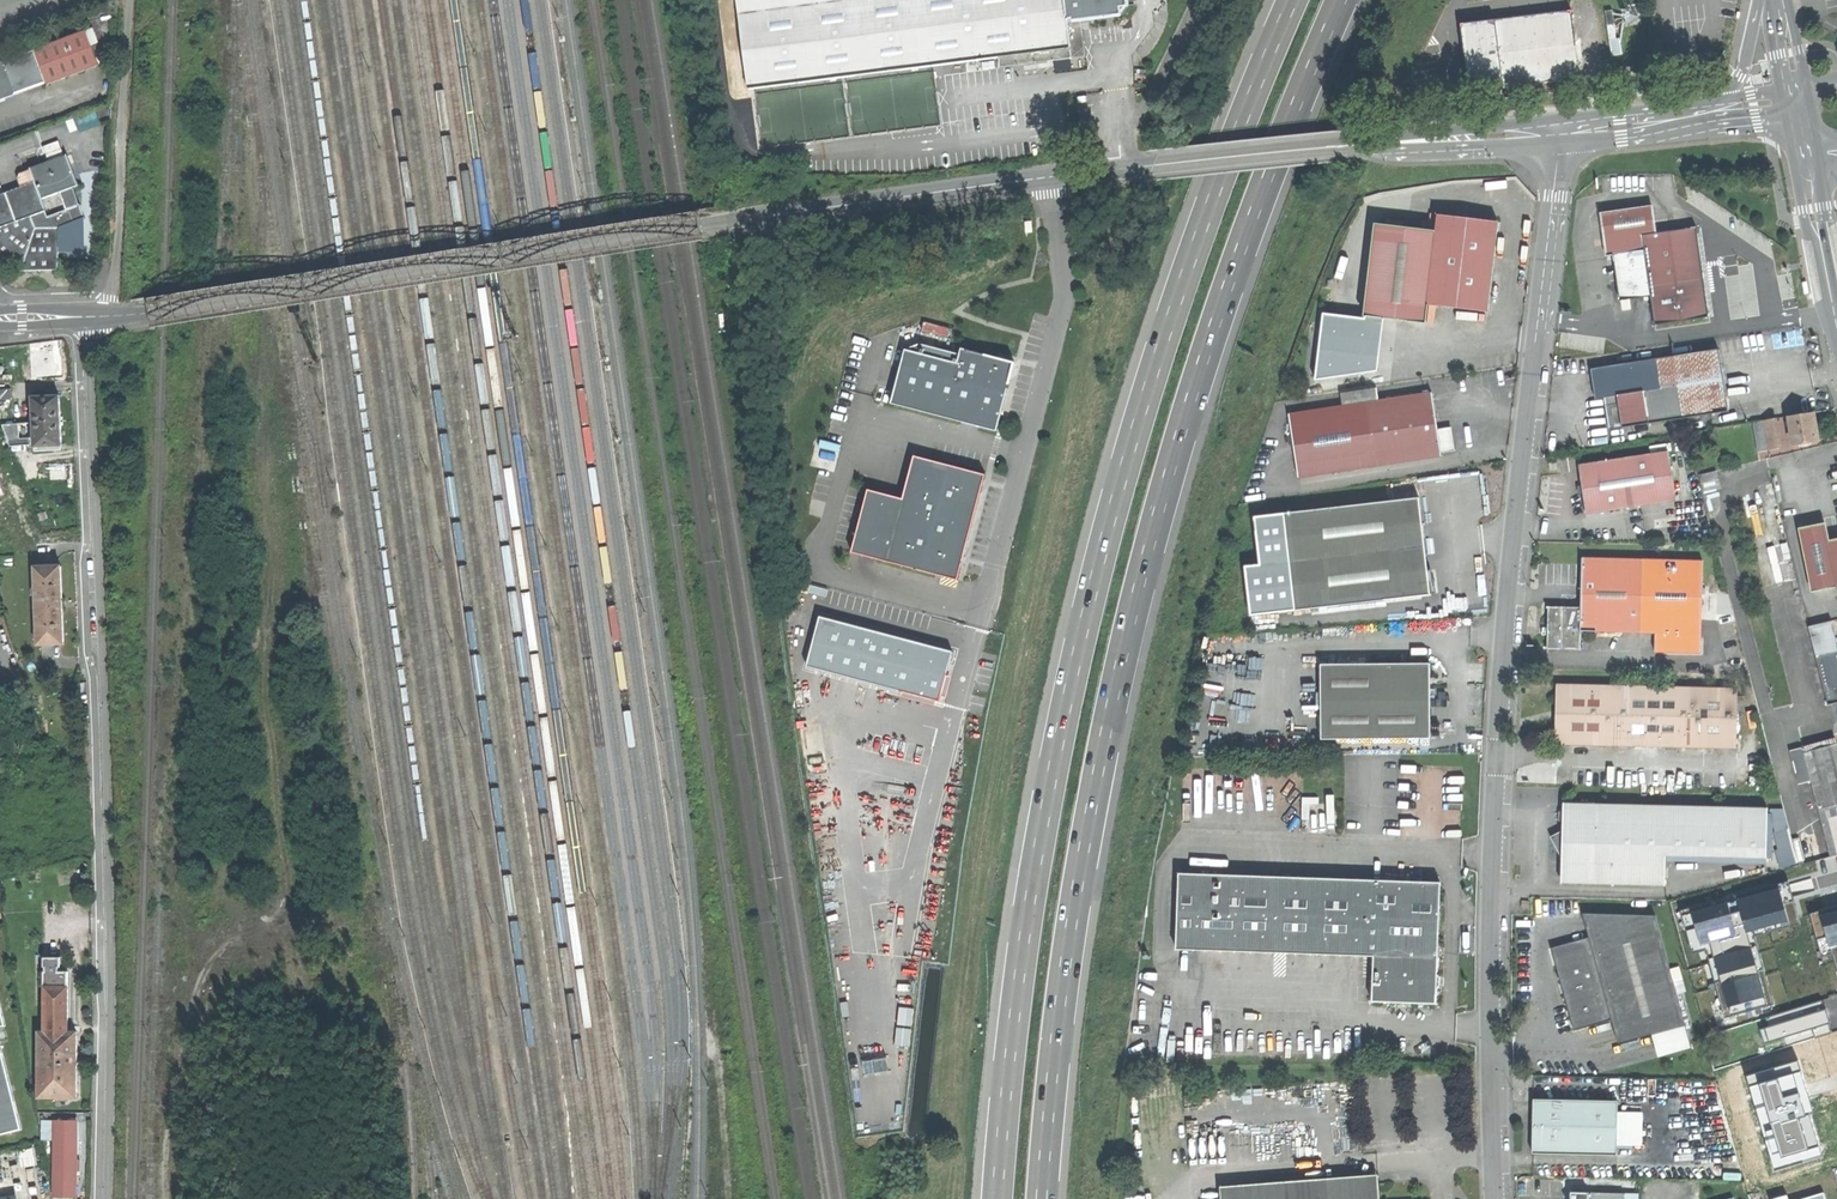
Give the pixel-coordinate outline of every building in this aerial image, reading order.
[(1071,51),(1067,22),(1064,0),(736,0),(747,91),(755,90),(844,80),(936,68),(972,64),(998,60),(1071,51)] [(1064,0),(1067,22),(1082,20),(1121,15),(1126,9),(1125,0),(1066,0),(1064,0)] [(1461,27),(1469,96),(1526,89),(1564,85),(1579,83),(1576,60),(1571,15),(1519,21),(1461,27)] [(1606,16),(1609,43),(1617,43),(1614,15),(1606,16)] [(1082,20),(1067,22),(1071,51),(998,60),(1000,71),(1086,60),(1082,20)] [(94,26),(86,28),(91,42),(99,39),(94,26)] [(86,28),(35,47),(46,79),(98,61),(91,42),(86,28)] [(1621,42),(1617,43),(1609,43),(1611,60),(1622,59),(1621,42)] [(46,79),(35,47),(0,59),(0,96),(46,79)] [(43,139),(49,156),(65,151),(59,133),(43,139)] [(30,163),(35,178),(19,184),(0,190),(0,253),(18,267),(57,265),(61,219),(86,211),(81,196),(75,199),(69,182),(78,179),(68,150),(65,151),(49,156),(30,163)] [(16,176),(19,184),(35,178),(30,163),(20,166),(16,176)] [(1634,236),(1642,235),(1655,233),(1652,207),(1602,214),(1605,236),(1607,255),(1636,251),(1634,236)] [(1437,215),(1435,233),(1427,305),(1488,312),(1493,269),(1498,222),(1437,215)] [(1375,226),(1364,316),(1425,323),(1427,305),(1435,233),(1375,226)] [(1655,233),(1642,235),(1644,251),(1653,325),(1707,317),(1695,228),(1655,233)] [(1636,251),(1644,251),(1642,235),(1634,236),(1636,251)] [(1674,356),(1679,386),(1684,418),(1715,414),(1713,400),(1727,398),(1719,349),(1674,356)] [(905,351),(892,404),(1000,431),(1016,364),(964,351),(960,364),(905,351)] [(1674,356),(1656,359),(1661,389),(1679,386),(1674,356)] [(1619,405),(1623,428),(1684,418),(1679,386),(1661,389),(1656,359),(1590,369),(1593,385),(1595,399),(1604,398),(1606,408),(1619,405)] [(9,395),(9,383),(0,383),(0,395),(9,395)] [(1325,396),(1327,409),(1377,402),(1375,388),(1325,396)] [(30,394),(34,443),(60,441),(56,391),(30,394)] [(1293,447),(1298,478),(1440,456),(1440,453),(1436,430),(1434,417),(1430,393),(1377,402),(1327,409),(1288,416),(1290,425),(1293,447)] [(1729,411),(1727,398),(1713,400),(1715,414),(1729,411)] [(1609,430),(1623,428),(1619,405),(1606,408),(1609,430)] [(1793,444),(1818,439),(1816,425),(1814,411),(1788,415),(1789,421),(1784,421),(1786,432),(1791,431),(1793,444)] [(6,438),(17,434),(10,415),(0,419),(0,421),(6,438)] [(1779,447),(1774,418),(1764,419),(1768,449),(1779,447)] [(1758,451),(1768,449),(1764,419),(1753,421),(1758,451)] [(1287,448),(1293,447),(1290,425),(1283,426),(1287,448)] [(1449,428),(1436,430),(1440,453),(1453,451),(1449,428)] [(1586,514),(1675,501),(1668,452),(1579,466),(1581,479),(1582,486),(1578,487),(1580,494),(1583,494),(1586,514)] [(868,491),(852,551),(958,578),(984,474),(914,457),(903,500),(868,491)] [(1547,463),(1549,471),(1556,469),(1554,461),(1547,463)] [(1284,513),(1295,610),(1430,596),(1424,543),(1419,498),(1284,513)] [(1261,562),(1270,561),(1265,515),(1256,515),(1261,562)] [(1830,540),(1826,522),(1801,528),(1814,590),(1836,586),(1836,539),(1830,540)] [(1786,580),(1784,558),(1793,557),(1792,543),(1772,545),(1775,581),(1786,580)] [(1580,631),(1641,633),(1643,560),(1581,559),(1581,585),(1580,608),(1548,607),(1547,628),(1542,628),(1541,636),(1547,636),(1547,649),(1580,650),(1580,631)] [(59,560),(32,561),(35,639),(62,638),(59,560)] [(1702,562),(1643,560),(1641,633),(1656,633),(1655,652),(1700,653),(1702,562)] [(950,699),(962,647),(827,615),(815,667),(950,699)] [(1830,685),(1833,684),(1836,684),(1836,650),(1823,654),(1830,685)] [(1833,684),(1830,685),(1823,654),(1817,655),(1828,704),(1836,702),(1836,701),(1833,684)] [(1321,664),(1321,739),(1430,739),(1430,699),(1430,664),(1321,664)] [(1556,716),(1555,745),(1736,749),(1738,689),(1556,684),(1556,716)] [(1818,804),(1836,799),(1836,745),(1805,753),(1818,804)] [(1836,854),(1836,799),(1818,804),(1832,855),(1836,854)] [(1550,837),(1562,858),(1574,883),(1665,885),(1666,856),(1767,858),(1768,809),(1563,804),(1563,820),(1563,830),(1550,837)] [(1574,883),(1562,858),(1561,883),(1574,883)] [(1706,949),(1725,1017),(1773,1004),(1753,936),(1800,923),(1785,871),(1677,901),(1692,953),(1706,949)] [(1440,883),(1178,874),(1176,949),(1374,956),(1372,1002),(1436,1004),(1436,989),(1439,989),(1440,977),(1437,976),(1439,937),(1440,883)] [(1519,902),(1519,911),(1528,911),(1528,902),(1519,902)] [(1810,914),(1822,956),(1832,953),(1836,971),(1836,906),(1810,914)] [(1564,995),(1573,1031),(1612,1019),(1619,1043),(1654,1034),(1660,1057),(1694,1047),(1687,1025),(1655,915),(1583,915),(1588,938),(1551,947),(1564,995)] [(57,955),(55,986),(78,987),(79,971),(72,971),(72,956),(57,955)] [(55,986),(53,1031),(76,1032),(78,987),(55,986)] [(1831,1031),(1822,1000),(1765,1017),(1768,1027),(1759,1030),(1763,1043),(1813,1028),(1815,1036),(1831,1031)] [(42,1095),(81,1096),(83,1065),(84,1032),(76,1032),(53,1031),(45,1030),(42,1095)] [(24,1126),(0,1034),(0,1132),(24,1126)] [(1796,1062),(1746,1077),(1774,1172),(1824,1157),(1796,1062)] [(1533,1126),(1532,1153),(1618,1154),(1619,1100),(1533,1099),(1533,1126)] [(56,1138),(56,1118),(43,1119),(44,1139),(56,1138)] [(58,1198),(80,1198),(80,1121),(58,1121),(58,1198)] [(1221,1198),(1379,1198),(1377,1175),(1220,1187),(1221,1198)]
